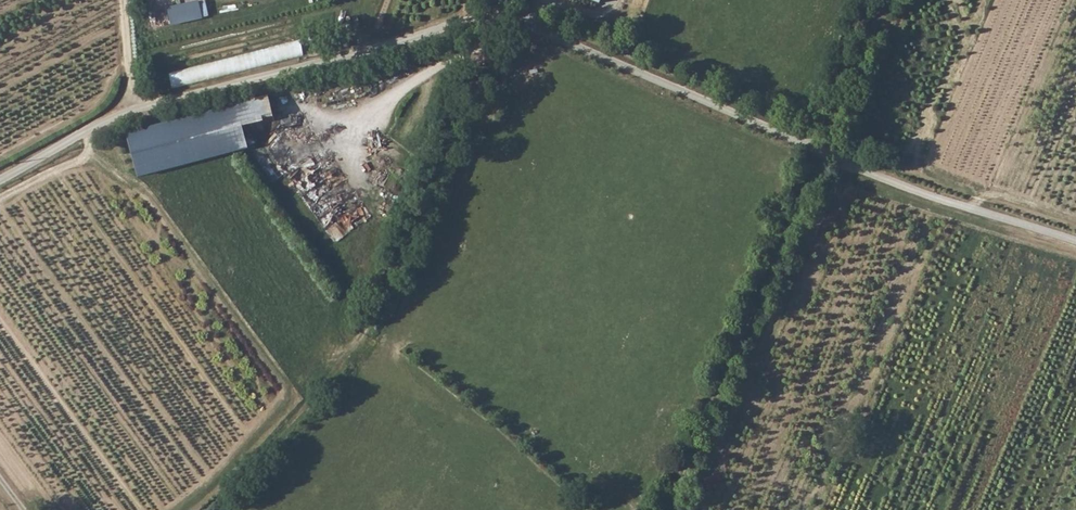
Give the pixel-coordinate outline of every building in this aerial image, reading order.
[(199,1),(166,6),(170,25),(203,19),(199,1)] [(268,96),(125,131),(137,178),(248,148),(241,125),(273,116),(268,96)]
